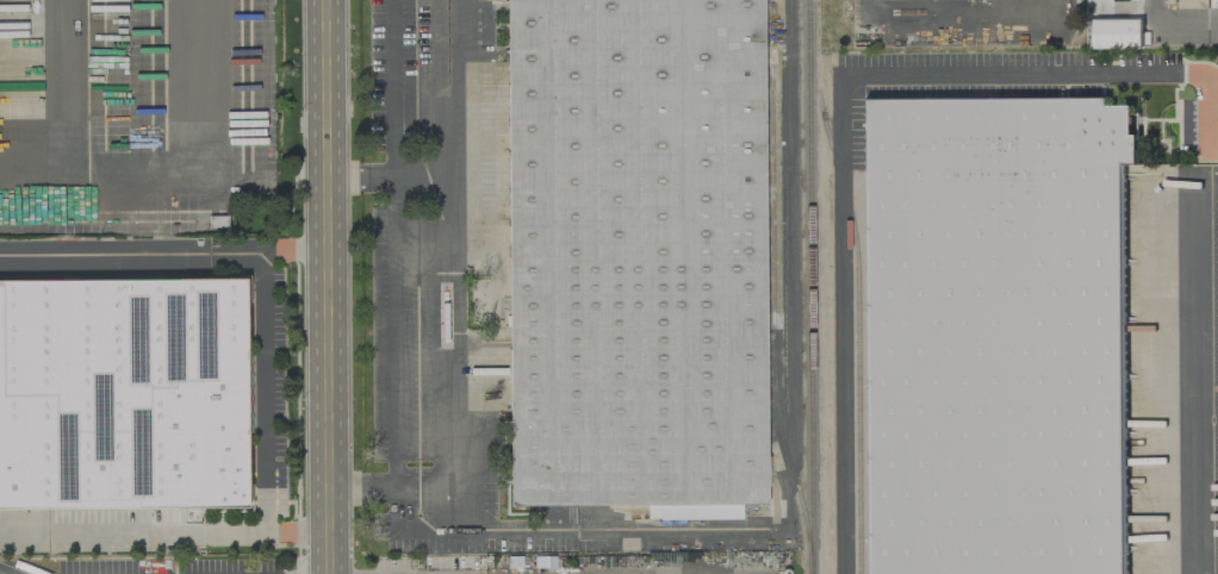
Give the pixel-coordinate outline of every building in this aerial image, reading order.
[(509,507),(646,506),(646,521),(741,520),(741,505),(766,505),(763,0),(506,0),(509,507)] [(1143,19),(1094,19),(1095,49),(1143,49),(1143,19)] [(1125,165),(1140,165),(1139,135),(1133,135),(1133,106),(1109,106),(1109,98),(864,100),(866,573),(1127,573),(1125,165)] [(248,508),(246,280),(0,281),(0,509),(248,508)]
